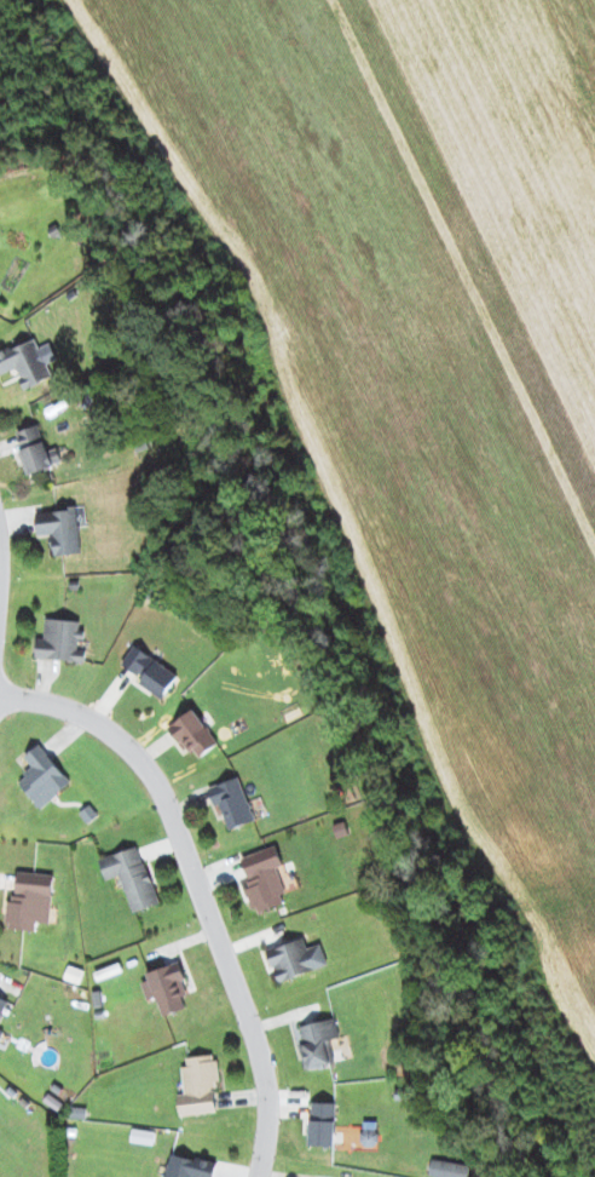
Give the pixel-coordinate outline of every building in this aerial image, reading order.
[(16,367),(26,389),(53,377),(48,363),(58,359),(51,342),(39,347),(35,338),(0,353),(0,373),(1,374),(16,367)] [(48,451),(39,424),(17,431),(30,473),(62,463),(58,447),(48,451)] [(79,523),(87,522),(85,506),(36,512),(39,535),(52,533),(54,556),(82,553),(79,523)] [(37,658),(86,661),(87,649),(78,649),(79,636),(80,620),(46,618),(45,638),(37,637),(37,658)] [(122,666),(143,678),(139,685),(164,699),(179,672),(133,646),(122,666)] [(197,761),(220,742),(192,708),(169,727),(197,761)] [(25,756),(34,768),(19,780),(40,808),(72,783),(41,743),(25,756)] [(255,821),(240,777),(207,788),(214,806),(220,804),(229,830),(255,821)] [(133,912),(159,904),(140,845),(99,859),(106,880),(121,875),(133,912)] [(242,857),(251,883),(246,885),(256,913),(288,902),(276,867),(284,865),(277,845),(242,857)] [(36,931),(37,921),(50,923),(55,874),(14,871),(9,928),(36,931)] [(322,943),(307,948),(305,938),(268,949),(277,981),(329,967),(322,943)] [(147,972),(150,980),(142,982),(148,1000),(157,997),(163,1015),(187,1008),(183,996),(189,994),(179,962),(147,972)] [(10,1002),(0,996),(0,1019),(10,1002)] [(349,1034),(339,1036),(336,1019),(300,1025),(307,1067),(353,1060),(349,1034)] [(186,1057),(187,1066),(182,1066),(185,1093),(178,1094),(180,1115),(216,1112),(214,1087),(220,1086),(216,1054),(186,1057)] [(335,1146),(337,1102),(312,1102),(311,1146),(335,1146)] [(429,1175),(441,1176),(469,1176),(471,1166),(433,1158),(429,1175)]
